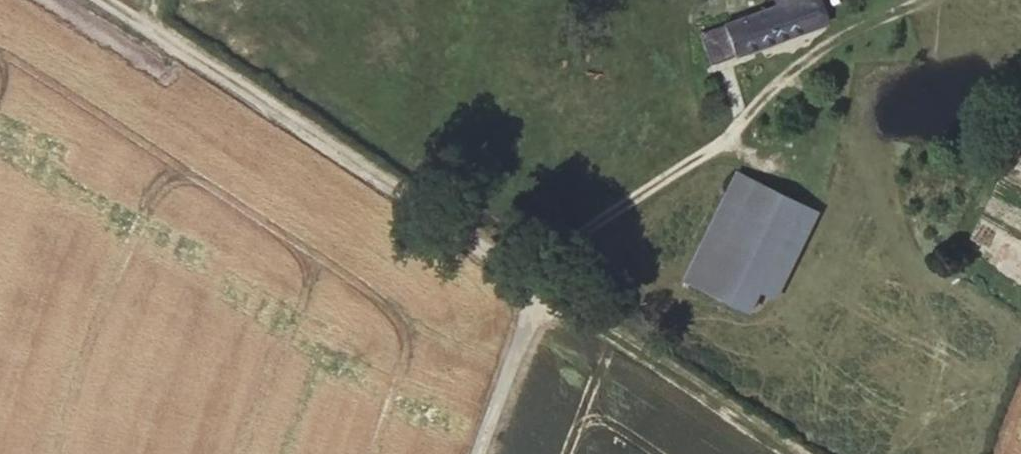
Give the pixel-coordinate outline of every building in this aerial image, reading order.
[(728,29),(736,56),(819,30),(808,0),(766,0),(770,15),(728,29)] [(763,293),(780,301),(821,210),(734,171),(683,284),(753,315),(763,293)]
